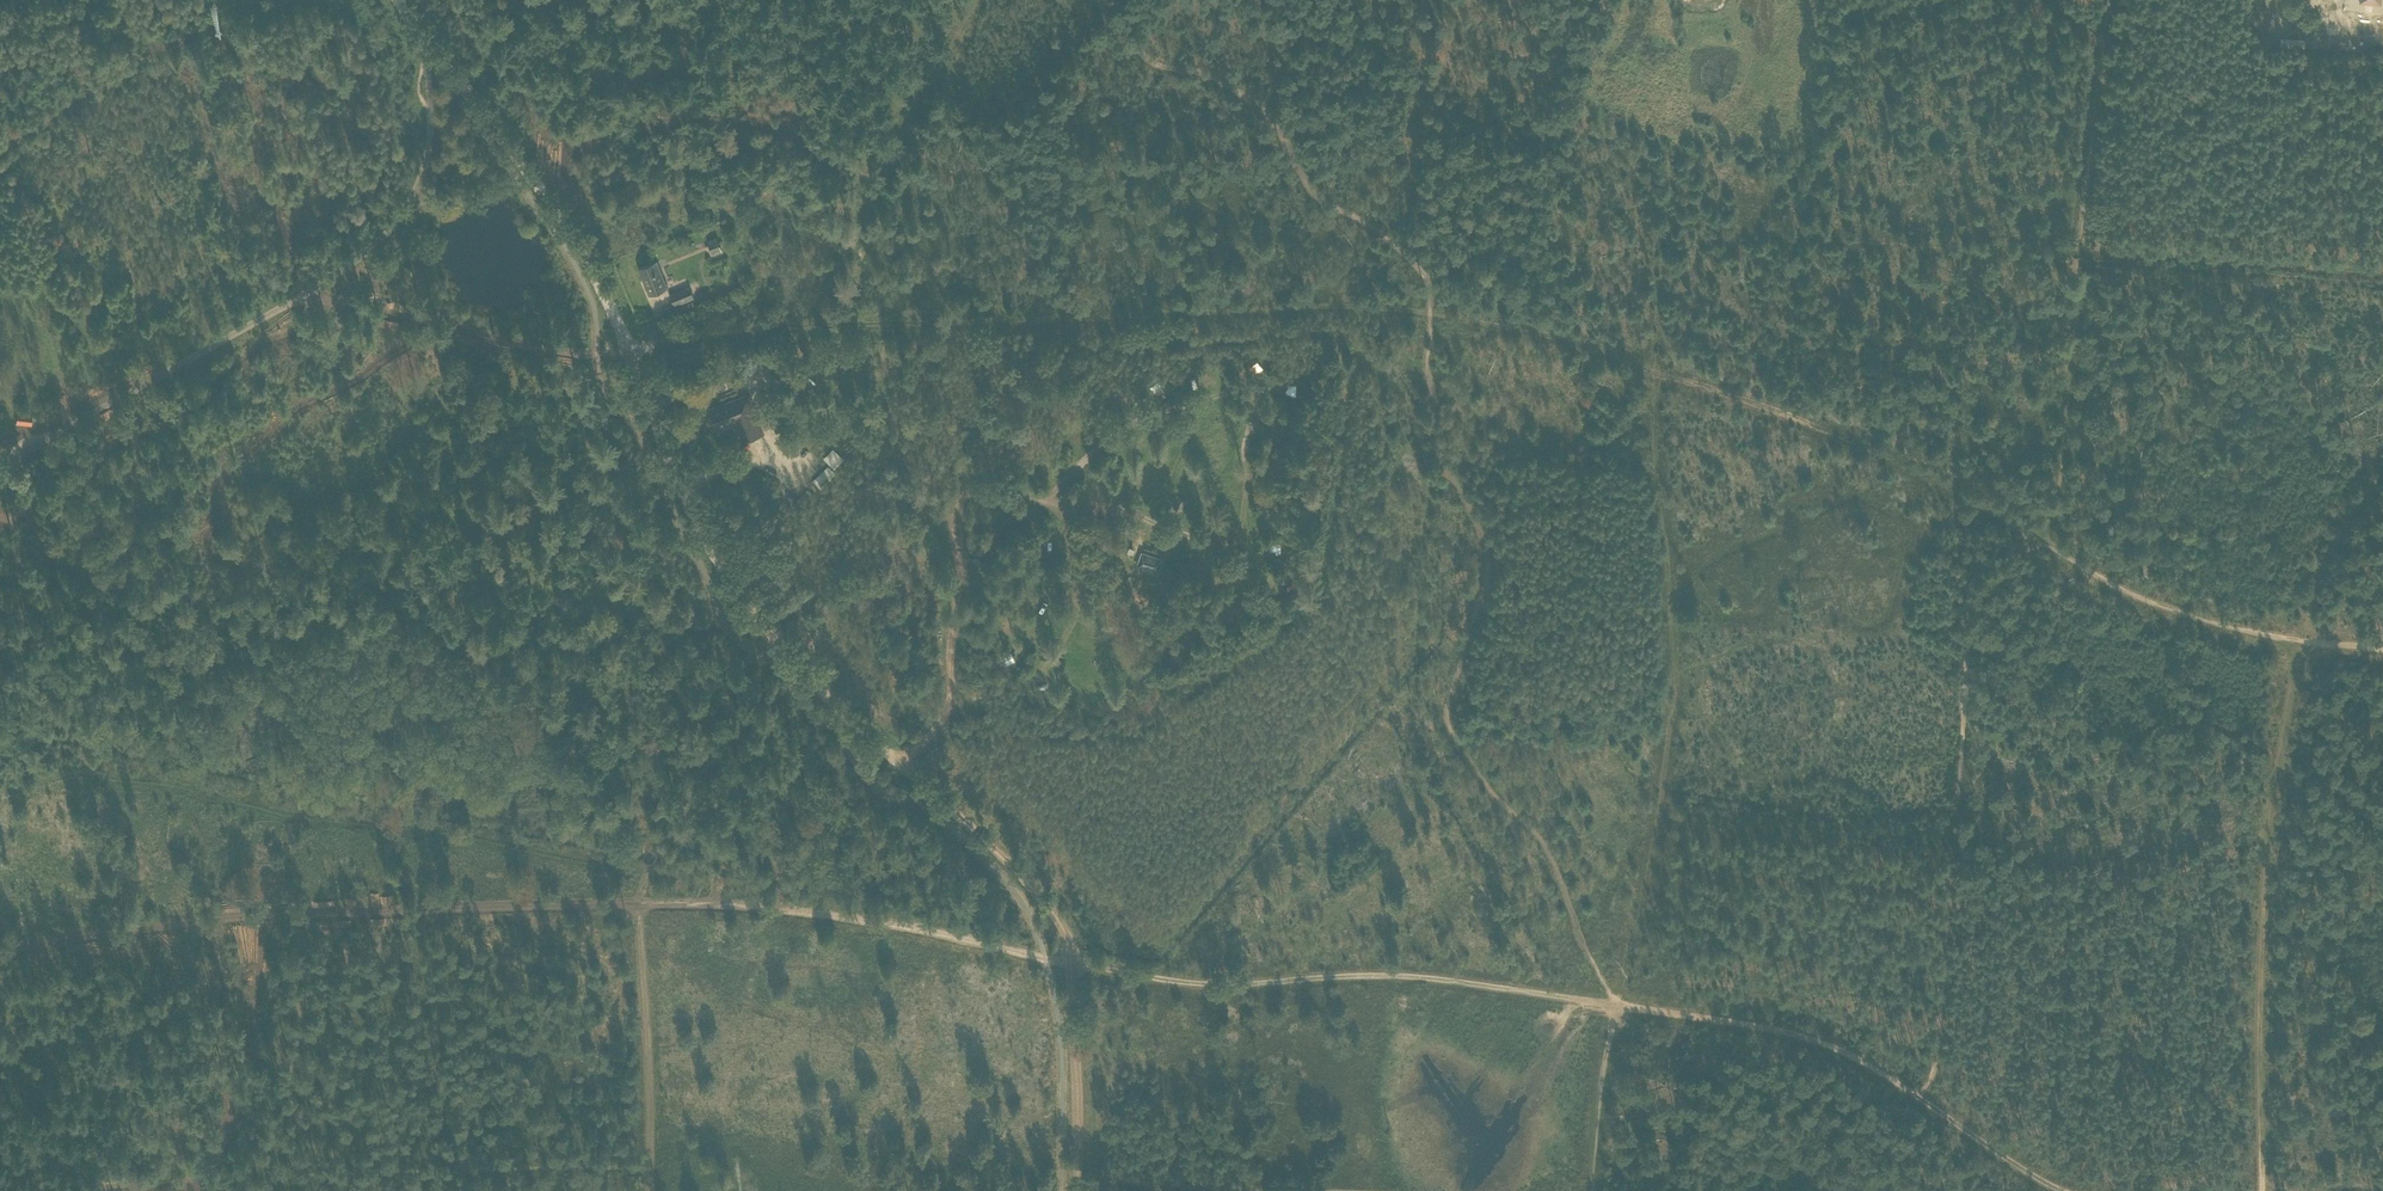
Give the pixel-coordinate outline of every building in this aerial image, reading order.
[(2309,17),(2291,18),(2292,30),(2310,29),(2309,17)] [(716,237),(708,241),(714,255),(722,252),(716,237)] [(649,294),(667,287),(656,261),(639,268),(649,294)] [(690,289),(671,296),(674,304),(693,296),(690,289)] [(1165,391),(1171,383),(1162,376),(1156,384),(1165,391)] [(765,432),(750,395),(724,405),(724,404),(710,410),(718,430),(735,423),(743,441),(765,432)] [(36,410),(21,410),(21,420),(37,420),(36,410)] [(833,467),(843,458),(833,448),(823,457),(833,467)] [(844,460),(832,468),(830,465),(812,478),(820,489),(850,468),(844,460)] [(1183,512),(1189,502),(1177,495),(1171,505),(1183,512)] [(1277,541),(1277,557),(1291,557),(1291,542),(1277,541)] [(1163,559),(1141,552),(1136,567),(1157,574),(1163,559)]
